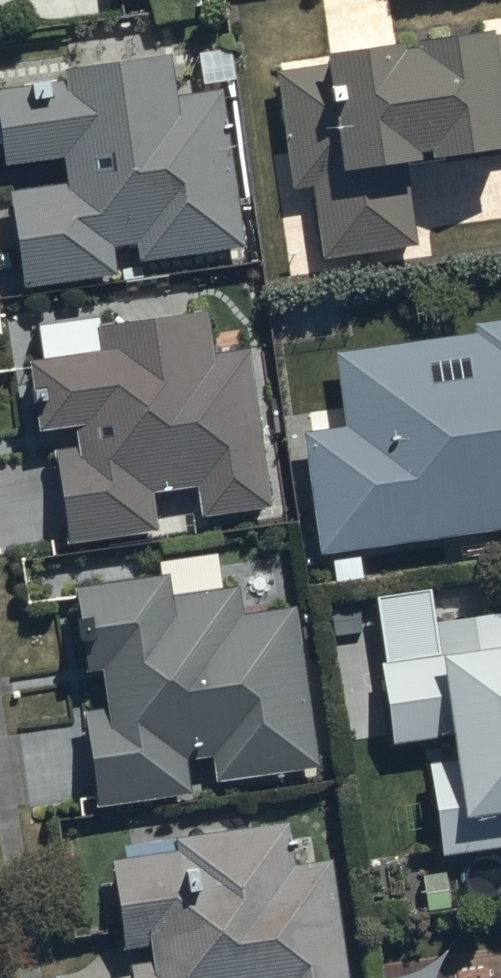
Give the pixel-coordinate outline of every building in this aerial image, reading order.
[(276,63),(294,179),(314,176),(325,248),(420,234),(406,142),(500,128),(500,25),(497,9),(330,34),(333,54),(276,63)] [(0,82),(0,90),(9,154),(63,147),(68,176),(15,184),(29,280),(115,267),(111,240),(143,236),(145,252),(245,238),(224,86),(181,92),(175,44),(68,59),(70,73),(0,82)] [(105,341),(33,351),(43,419),(79,414),(82,436),(56,439),(69,536),(166,523),(161,485),(202,479),(205,503),(273,493),(253,343),(216,348),(210,302),(101,317),(105,341)] [(338,344),(348,417),(307,423),(323,542),(500,518),(500,309),(477,313),(479,324),(338,344)] [(171,564),(80,577),(91,656),(105,654),(111,701),(88,704),(101,797),(192,784),(188,752),(216,748),(219,771),(320,757),(298,600),(242,607),(239,579),(175,589),(171,564)] [(385,652),(394,734),(456,727),(458,747),(428,750),(439,843),(500,836),(500,601),(437,608),(442,645),(385,652)] [(116,848),(127,939),(151,936),(153,954),(135,956),(137,977),(354,977),(336,853),(297,858),(290,812),(172,829),(174,842),(116,848)]
